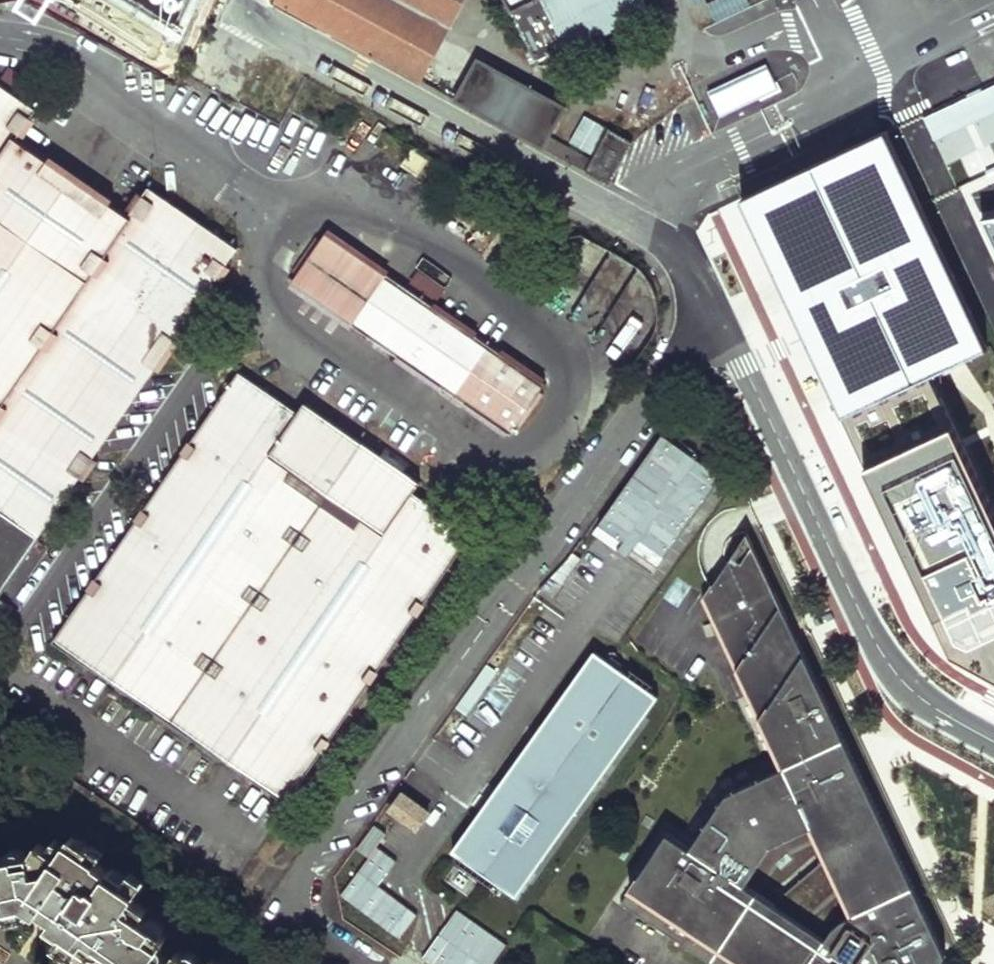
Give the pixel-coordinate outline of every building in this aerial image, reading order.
[(448,92),(453,85),(458,75),(433,63),(468,0),(277,0),(448,92)] [(642,0),(508,0),(540,66),(648,12),(642,0)] [(134,4),(121,36),(138,43),(151,11),(134,4)] [(766,63),(707,92),(720,118),(778,89),(766,63)] [(564,112),(479,65),(463,92),(459,100),(546,147),(551,135),(564,112)] [(463,92),(453,85),(448,92),(459,100),(463,92)] [(234,245),(145,187),(125,215),(12,139),(33,108),(0,86),(0,583),(234,245)] [(580,149),(551,135),(546,147),(589,171),(609,138),(593,127),(580,149)] [(632,150),(609,138),(589,171),(613,184),(632,150)] [(993,249),(993,218),(981,220),(993,249)] [(323,222),(285,275),(509,430),(514,422),(519,425),(546,389),(541,386),(547,377),(323,222)] [(672,287),(579,235),(543,299),(636,351),(672,287)] [(230,366),(48,637),(284,803),(473,528),(411,488),(420,476),(303,396),(294,409),(230,366)] [(864,466),(950,648),(993,673),(993,512),(961,443),(953,425),(864,466)] [(722,476),(661,435),(593,534),(653,576),(722,476)] [(749,533),(734,556),(744,563),(755,546),(749,533)] [(744,563),(734,556),(706,599),(716,620),(776,592),(755,546),(744,563)] [(622,904),(713,963),(939,963),(941,960),(930,953),(939,939),(925,930),(930,922),(776,592),(716,620),(785,768),(726,795),(692,848),(669,833),(624,900),(622,904)] [(11,603),(0,595),(0,619),(11,603)] [(596,650),(454,851),(520,898),(663,697),(596,650)] [(387,813),(419,834),(433,813),(401,792),(387,813)] [(38,908),(40,905),(54,914),(48,923),(61,932),(53,944),(72,956),(80,945),(92,953),(98,945),(128,963),(219,963),(210,959),(206,962),(182,947),(180,950),(169,943),(176,933),(159,922),(164,913),(152,905),(161,892),(142,881),(139,887),(123,876),(120,882),(104,871),(112,859),(81,838),(74,849),(59,841),(50,835),(43,843),(35,837),(28,848),(9,852),(21,899),(38,908)] [(419,914),(379,887),(397,861),(371,843),(336,894),(401,939),(419,914)] [(3,928),(1,922),(34,915),(38,908),(21,899),(9,852),(0,854),(0,929),(3,928)] [(421,962),(425,963),(494,963),(507,943),(454,910),(421,962)]
